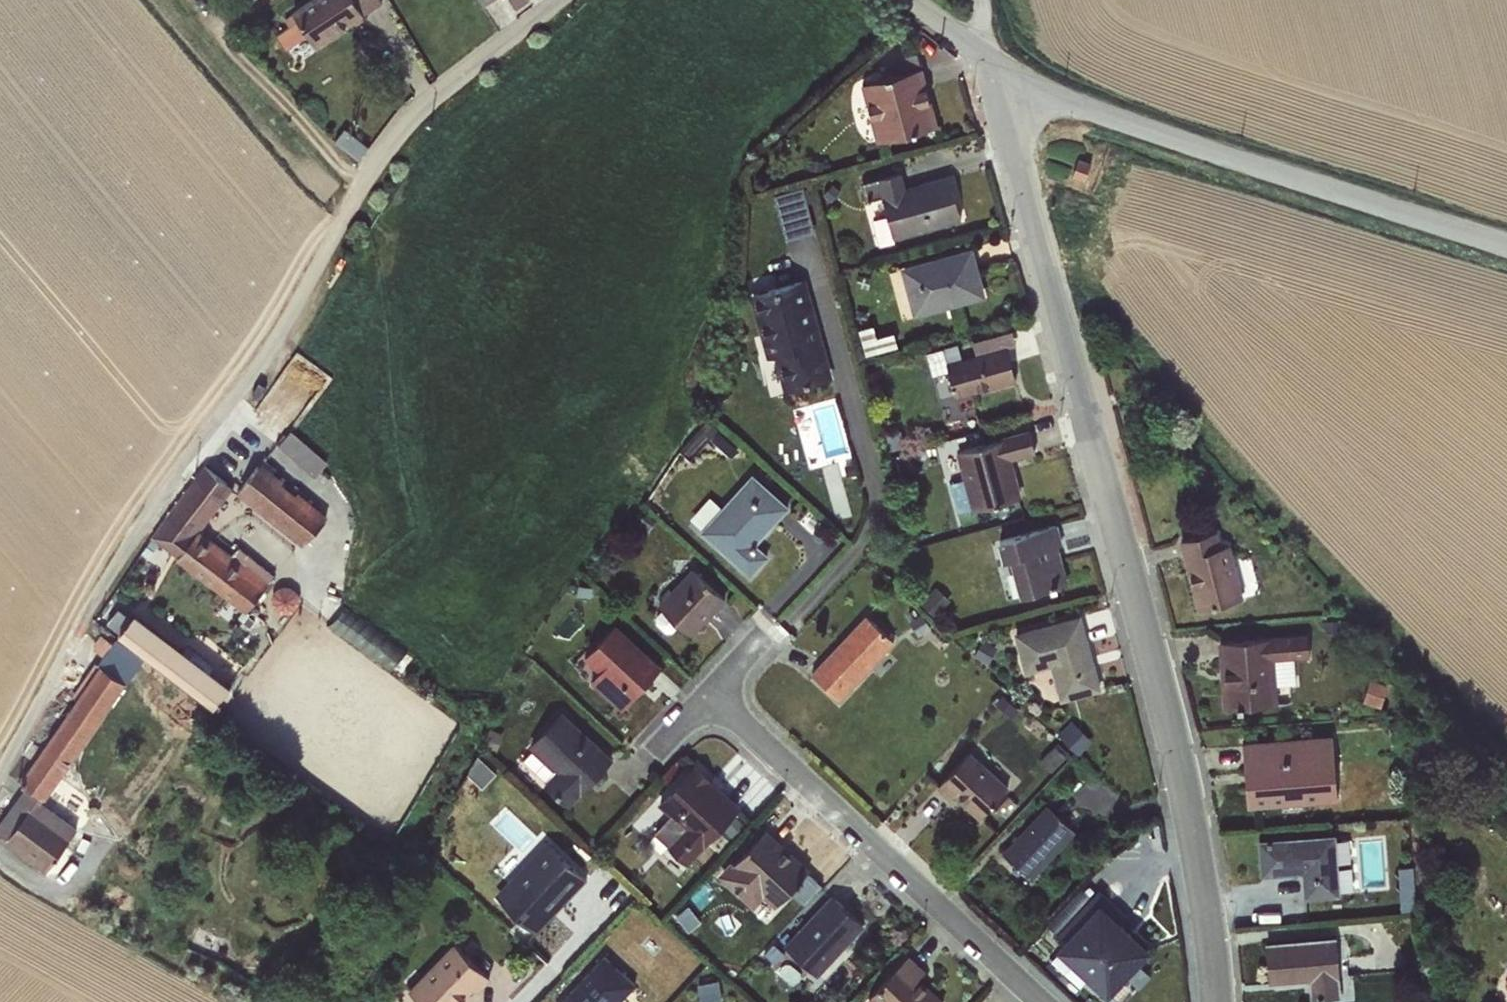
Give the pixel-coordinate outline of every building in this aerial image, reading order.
[(292,11),(298,20),(276,34),(285,49),(307,34),(315,46),(381,3),(379,0),(309,0),(292,11)] [(860,84),(876,142),(938,126),(917,50),(887,58),(891,75),(860,84)] [(332,140),(357,159),(367,146),(342,127),(332,140)] [(1090,164),(1077,160),(1071,176),(1084,180),(1090,164)] [(894,239),(962,220),(949,175),(905,186),(900,171),(876,178),(894,239)] [(807,183),(776,191),(789,237),(819,229),(807,183)] [(912,317),(985,297),(973,249),(899,267),(912,317)] [(805,278),(749,293),(765,359),(773,357),(783,391),(833,378),(805,278)] [(925,352),(931,374),(947,371),(954,398),(1016,381),(1007,345),(1015,344),(1012,331),(971,341),(973,354),(945,361),(941,348),(925,352)] [(1012,460),(1035,453),(1028,428),(956,451),(970,510),(1021,496),(1012,460)] [(260,463),(236,495),(301,546),(327,517),(298,493),(296,495),(280,482),(282,479),(260,463)] [(274,575),(238,547),(231,556),(199,531),(231,489),(204,466),(151,538),(245,613),(274,575)] [(699,531),(749,577),(769,556),(756,544),(789,507),(751,472),(699,531)] [(1020,597),(1069,583),(1059,547),(1063,544),(1056,523),(996,540),(1001,561),(1009,561),(1020,597)] [(1216,530),(1178,540),(1196,611),(1243,598),(1229,544),(1221,546),(1216,530)] [(725,600),(691,568),(657,605),(691,637),(725,600)] [(288,586),(277,587),(271,595),(272,605),(280,612),(291,611),(297,603),(296,592),(288,586)] [(132,618),(117,607),(105,623),(214,705),(227,687),(133,615),(132,618)] [(894,642),(865,614),(809,673),(839,701),(894,642)] [(1059,702),(1102,690),(1080,614),(1012,632),(1023,674),(1050,668),(1059,702)] [(618,625),(615,623),(582,658),(597,672),(589,682),(621,711),(661,667),(618,625)] [(1217,642),(1223,708),(1277,705),(1277,685),(1295,684),(1294,659),(1309,657),(1307,634),(1217,642)] [(111,643),(96,664),(100,667),(20,783),(27,788),(0,824),(0,838),(45,871),(77,828),(41,802),(42,799),(44,801),(125,684),(123,683),(137,661),(111,643)] [(1373,676),(1366,697),(1384,702),(1390,681),(1373,676)] [(567,808),(613,759),(561,710),(527,745),(530,749),(522,760),(567,808)] [(1074,720),(1062,734),(1079,748),(1091,734),(1074,720)] [(1333,734),(1240,742),(1245,808),(1338,802),(1333,734)] [(970,750),(936,788),(949,800),(952,797),(978,820),(1009,787),(970,750)] [(653,833),(686,866),(741,807),(694,764),(691,767),(656,804),(668,816),(653,833)] [(1076,832),(1046,804),(1001,852),(1030,881),(1076,832)] [(716,875),(752,909),(763,898),(774,908),(810,870),(765,828),(732,864),(728,862),(716,875)] [(1334,835),(1257,840),(1260,876),(1300,874),(1303,899),(1340,896),(1334,835)] [(493,895),(535,933),(586,877),(544,840),(493,895)] [(1124,914),(1098,891),(1057,936),(1064,942),(1059,948),(1104,991),(1143,949),(1115,923),(1124,914)] [(830,893),(782,945),(817,977),(864,925),(830,893)] [(1335,936),(1265,943),(1268,986),(1308,983),(1310,1000),(1340,997),(1335,936)] [(406,989),(419,1001),(460,1001),(473,989),(478,992),(490,979),(453,943),(406,989)] [(603,954),(558,1001),(619,1001),(637,984),(603,954)] [(908,954),(866,999),(868,1001),(943,1001),(944,1001),(919,977),(925,971),(908,954)]
